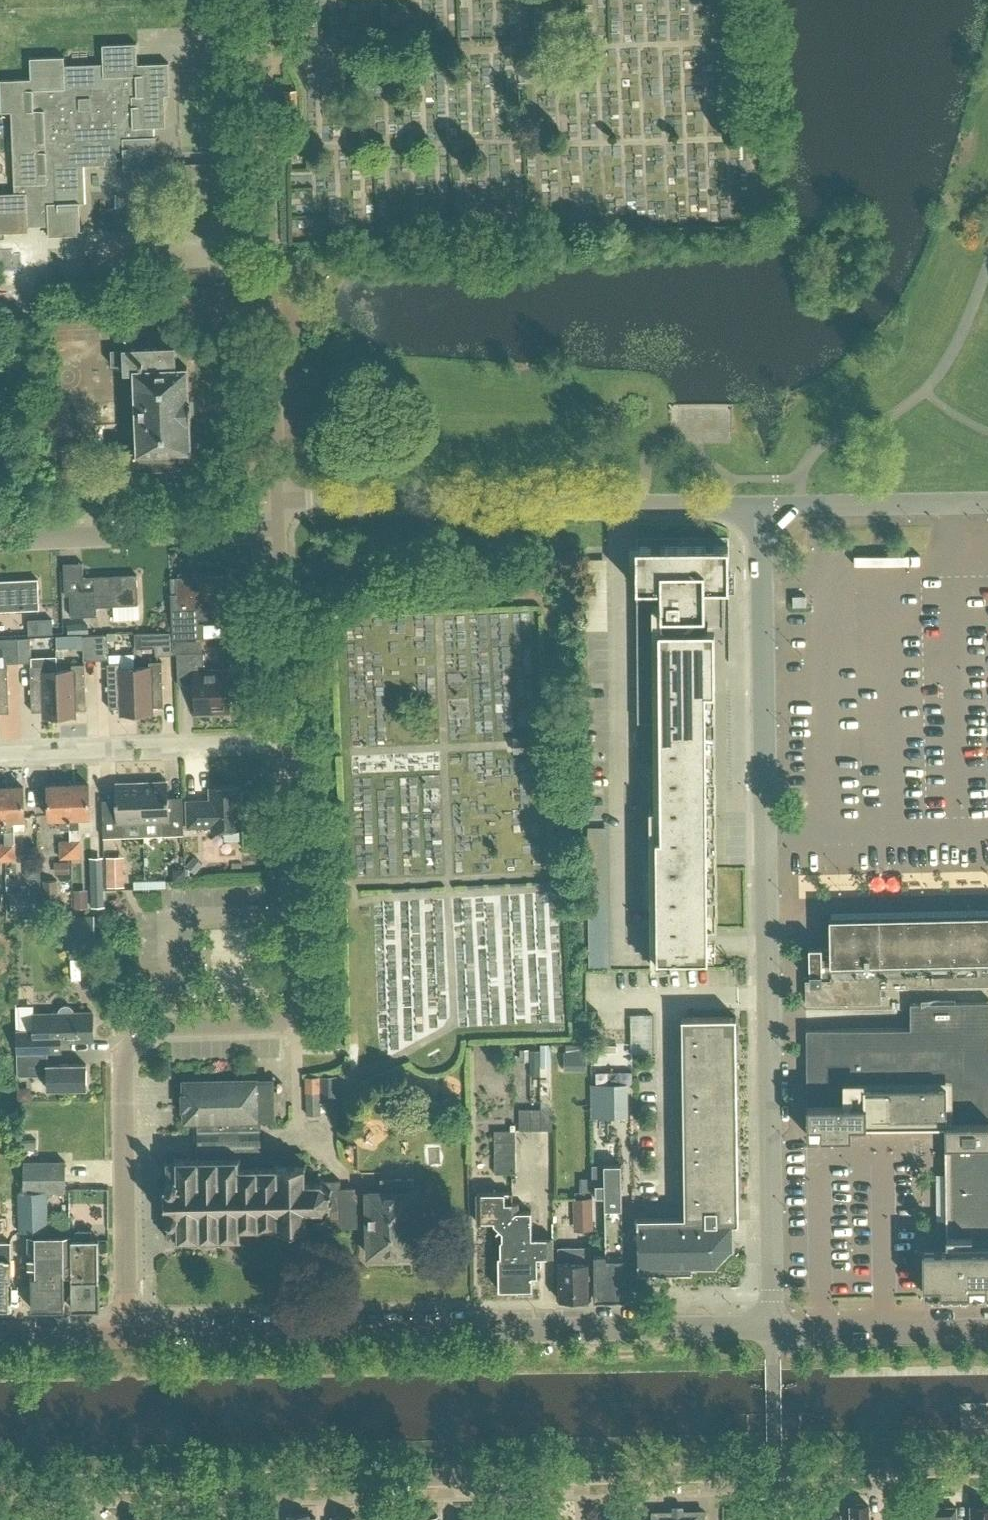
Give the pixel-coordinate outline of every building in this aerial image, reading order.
[(0,76),(0,87),(1,110),(12,109),(15,190),(0,191),(0,237),(5,237),(5,231),(28,230),(28,225),(48,225),(49,234),(81,233),(80,200),(85,200),(83,164),(106,163),(106,159),(123,158),(123,169),(157,168),(155,125),(165,125),(164,92),(170,92),(169,60),(138,61),(137,39),(103,41),(104,83),(66,85),(64,54),(29,55),(30,75),(0,76)] [(297,90),(285,91),(285,111),(297,110),(297,90)] [(174,347),(124,349),(124,350),(111,350),(112,366),(124,365),(125,372),(135,371),(138,450),(123,451),(123,466),(141,465),(141,467),(174,466),(174,464),(179,464),(179,450),(187,450),(187,451),(191,450),(189,419),(192,418),(191,399),(188,399),(187,367),(185,367),(185,368),(175,369),(174,347)] [(649,808),(651,968),(672,968),(672,957),(708,957),(707,928),(717,928),(716,866),(707,866),(705,587),(729,587),(729,537),(637,537),(638,763),(655,763),(656,808),(649,808)] [(136,573),(94,575),(82,576),(82,562),(62,563),(64,595),(70,594),(71,616),(96,615),(96,606),(137,604),(136,573)] [(179,577),(178,577),(179,594),(171,594),(173,639),(200,637),(199,624),(189,624),(188,609),(212,607),(212,612),(226,612),(229,610),(228,606),(229,606),(227,575),(190,577),(189,580),(189,583),(179,584),(179,577)] [(39,608),(38,578),(0,580),(0,610),(39,608)] [(806,606),(806,595),(793,595),(793,606),(806,606)] [(49,617),(25,618),(25,633),(50,632),(49,617)] [(151,631),(152,655),(172,654),(171,631),(151,631)] [(83,635),(84,660),(109,659),(108,634),(83,635)] [(31,637),(18,638),(19,662),(32,662),(31,637)] [(0,638),(0,647),(4,647),(4,663),(19,662),(18,638),(4,638),(0,638)] [(204,652),(177,653),(178,683),(195,683),(196,714),(230,712),(229,697),(225,697),(224,669),(204,669),(204,652)] [(153,707),(164,706),(162,661),(149,661),(149,667),(135,667),(137,713),(153,712),(153,707)] [(121,662),(107,663),(109,708),(120,708),(120,713),(137,713),(135,667),(121,668),(121,662)] [(72,670),(58,670),(59,716),(76,715),(75,710),(87,709),(85,664),(72,664),(72,670)] [(59,716),(58,670),(44,671),(43,665),(30,666),(32,711),(43,711),(43,716),(59,716)] [(9,712),(8,667),(0,667),(0,712),(9,712)] [(532,737),(514,738),(514,752),(532,751),(532,737)] [(142,782),(143,822),(161,821),(161,835),(184,834),(182,796),(167,797),(167,781),(142,782)] [(117,799),(102,799),(103,838),(126,837),(126,823),(143,822),(142,782),(116,783),(117,799)] [(60,829),(69,829),(69,785),(48,786),(49,818),(59,818),(60,829)] [(79,817),(90,816),(89,785),(69,785),(69,829),(70,840),(70,859),(81,859),(80,829),(79,817)] [(187,800),(188,827),(211,826),(211,830),(242,828),(245,828),(245,815),(241,815),(240,786),(210,787),(210,799),(187,800)] [(13,830),(25,829),(23,787),(3,788),(5,831),(5,842),(5,861),(16,860),(13,830)] [(70,859),(70,840),(59,841),(60,859),(70,859)] [(108,857),(109,887),(126,886),(125,856),(108,857)] [(194,856),(186,865),(195,873),(203,864),(194,856)] [(55,861),(55,874),(70,873),(70,861),(55,861)] [(39,865),(26,866),(27,878),(40,877),(39,865)] [(185,868),(173,869),(173,881),(186,881),(185,868)] [(105,878),(92,879),(93,906),(106,906),(105,878)] [(58,909),(58,880),(43,881),(44,909),(58,909)] [(87,889),(74,889),(75,908),(88,907),(87,889)] [(12,915),(37,913),(35,890),(11,891),(12,915)] [(63,916),(63,939),(93,939),(93,915),(63,916)] [(807,981),(807,1004),(858,1003),(858,987),(881,986),(987,984),(987,919),(830,922),(831,944),(810,945),(811,981),(807,981)] [(881,986),(858,987),(858,1003),(882,1002),(881,986)] [(76,1013),(33,1014),(34,1030),(16,1030),(16,1054),(48,1054),(61,1053),(61,1044),(78,1044),(78,1037),(92,1036),(92,1012),(88,1013),(88,1002),(76,1002),(76,1013)] [(806,1032),(808,1127),(821,1126),(821,1137),(852,1137),(852,1126),(945,1124),(948,1250),(924,1250),(925,1291),(942,1291),(942,1296),(972,1295),(972,1290),(987,1290),(987,1295),(987,1003),(910,1004),(910,1006),(912,1006),(912,1030),(806,1032)] [(653,1053),(653,1014),(631,1014),(631,1053),(653,1053)] [(732,1245),(732,1222),(739,1222),(736,1016),(688,1017),(690,1221),(637,1222),(638,1270),(692,1270),(692,1263),(715,1262),(715,1261),(732,1245)] [(582,1068),(582,1046),(562,1046),(562,1068),(582,1068)] [(540,1074),(540,1050),(531,1050),(531,1074),(540,1074)] [(48,1054),(16,1054),(17,1076),(48,1076),(48,1089),(87,1089),(87,1065),(49,1065),(48,1054)] [(198,1144),(199,1154),(197,1154),(197,1158),(178,1159),(175,1156),(173,1158),(176,1161),(168,1161),(166,1159),(163,1162),(166,1164),(166,1178),(165,1178),(166,1186),(163,1186),(164,1211),(166,1211),(166,1220),(167,1220),(167,1234),(165,1237),(167,1239),(170,1236),(178,1236),(175,1239),(177,1241),(179,1238),(198,1238),(198,1242),(201,1242),(201,1238),(218,1237),(218,1241),(221,1241),(221,1238),(239,1237),(242,1240),(244,1237),(243,1236),(244,1235),(244,1227),(257,1227),(257,1231),(260,1230),(260,1227),(277,1227),(275,1229),(278,1232),(280,1229),(285,1229),(285,1234),(299,1234),(299,1229),(305,1229),(307,1231),(309,1229),(308,1227),(316,1227),(316,1229),(318,1229),(318,1228),(330,1227),(340,1227),(340,1228),(356,1227),(368,1226),(369,1255),(415,1254),(413,1178),(381,1179),(381,1191),(367,1192),(367,1193),(362,1193),(363,1206),(356,1206),(356,1188),(340,1188),(340,1180),(323,1181),(323,1180),(321,1178),(320,1182),(305,1182),(305,1166),(307,1164),(305,1161),(302,1164),(298,1164),(298,1159),(285,1159),(285,1164),(279,1164),(276,1161),(274,1164),(276,1166),(260,1167),(259,1121),(260,1121),(260,1119),(270,1119),(270,1120),(273,1120),(273,1119),(274,1119),(274,1117),(273,1117),(273,1106),(274,1106),(274,1104),(273,1104),(272,1094),(274,1094),(274,1092),(272,1092),(272,1082),(273,1082),(273,1080),(272,1080),(272,1079),(269,1079),(269,1080),(259,1080),(259,1079),(258,1079),(258,1078),(256,1078),(256,1080),(243,1080),(243,1078),(241,1078),(241,1080),(229,1080),(229,1079),(226,1079),(226,1080),(214,1080),(214,1079),(212,1079),(212,1080),(200,1081),(200,1080),(198,1080),(198,1081),(185,1081),(185,1080),(183,1080),(183,1081),(181,1081),(181,1083),(183,1083),(183,1094),(182,1094),(182,1096),(183,1096),(183,1106),(182,1106),(182,1109),(183,1109),(183,1120),(182,1120),(182,1122),(183,1122),(183,1123),(186,1123),(186,1122),(198,1122),(199,1135),(194,1135),(194,1144),(198,1144)] [(596,1116),(625,1117),(625,1084),(596,1084),(596,1116)] [(18,1086),(18,1101),(31,1101),(31,1087),(18,1086)] [(306,1093),(307,1115),(321,1114),(320,1093),(306,1093)] [(551,1107),(519,1107),(519,1129),(551,1129),(551,1107)] [(494,1129),(495,1173),(516,1173),(515,1129),(494,1129)] [(66,1161),(24,1162),(24,1191),(24,1192),(47,1191),(66,1191),(66,1161)] [(604,1165),(605,1253),(593,1253),(594,1299),(626,1298),(625,1257),(624,1257),(624,1255),(622,1255),(620,1165),(604,1165)] [(18,1191),(19,1231),(47,1230),(47,1191),(24,1192),(24,1191),(18,1191)] [(503,1239),(500,1240),(500,1255),(498,1255),(499,1290),(517,1290),(517,1293),(532,1293),(531,1258),(537,1258),(537,1237),(531,1237),(530,1209),(517,1209),(517,1202),(512,1202),(512,1191),(476,1192),(477,1221),(495,1221),(495,1224),(503,1231),(503,1239)] [(573,1197),(573,1230),(593,1230),(593,1197),(573,1197)] [(77,1230),(78,1238),(71,1238),(72,1274),(72,1308),(100,1308),(99,1237),(91,1238),(91,1230),(77,1230)] [(72,1274),(71,1238),(71,1236),(29,1237),(29,1275),(32,1275),(32,1308),(65,1308),(64,1274),(72,1274)] [(9,1308),(8,1280),(10,1280),(10,1242),(0,1242),(0,1308),(9,1308)] [(558,1247),(559,1262),(558,1262),(558,1298),(590,1298),(590,1262),(588,1262),(588,1247),(558,1247)] [(981,1504),(982,1506),(971,1507),(971,1519),(987,1519),(987,1503),(981,1504)] [(869,1506),(865,1506),(862,1504),(856,1504),(854,1506),(851,1506),(851,1519),(869,1519),(869,1506)] [(956,1508),(939,1508),(939,1507),(935,1507),(934,1505),(928,1505),(926,1507),(923,1507),(923,1519),(956,1519),(956,1508)]
